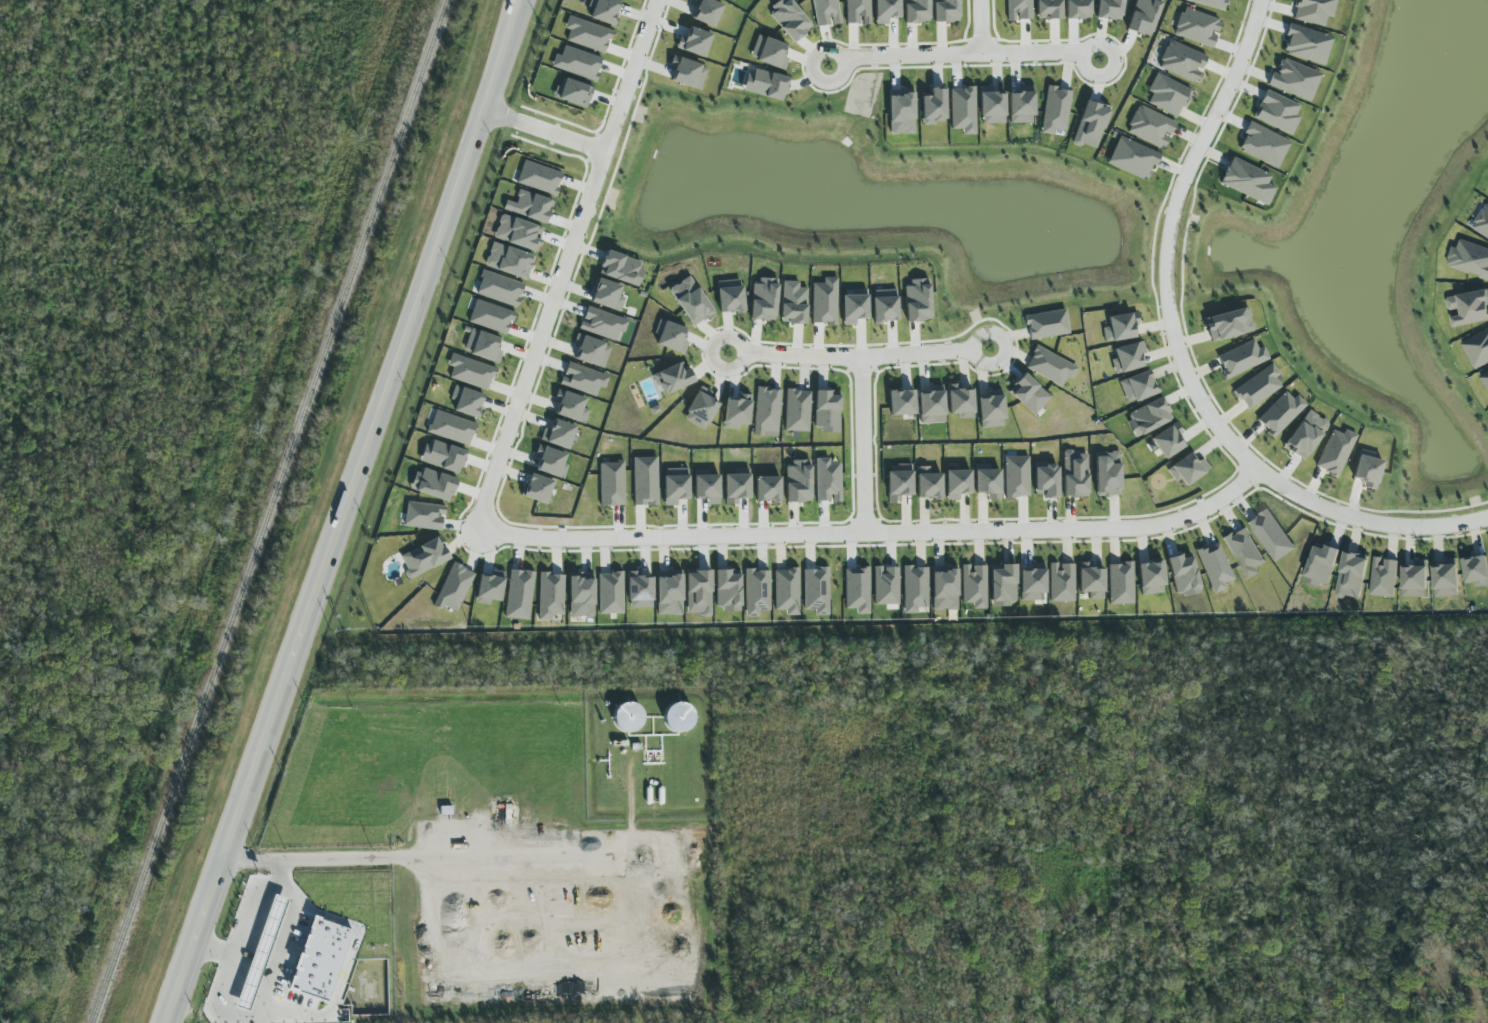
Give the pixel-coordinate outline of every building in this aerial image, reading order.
[(616,0),(590,0),(588,7),(593,8),(590,19),(616,25),(622,1),(616,0)] [(724,5),(712,0),(693,0),(691,5),(696,7),(691,19),(714,28),(724,5)] [(813,25),(789,0),(779,0),(766,11),(794,42),(813,25)] [(846,24),(871,24),(870,0),(846,0),(846,24)] [(890,24),(890,18),(900,18),(900,0),(876,0),(876,24),(890,24)] [(905,23),(930,22),(929,0),(904,0),(905,23)] [(960,22),(959,0),(934,0),(934,22),(960,22)] [(1032,0),(1007,0),(1008,21),(1032,20),(1032,0)] [(1061,19),(1060,0),(1036,0),(1037,20),(1061,19)] [(1090,18),(1090,0),(1067,0),(1067,19),(1090,18)] [(1097,19),(1123,20),(1124,0),(1098,0),(1097,19)] [(1151,37),(1162,0),(1137,0),(1128,30),(1151,37)] [(1227,10),(1229,0),(1187,0),(1186,3),(1227,10)] [(1292,19),(1325,27),(1327,17),(1333,19),(1337,0),(1296,0),(1292,19)] [(1183,8),(1174,36),(1213,48),(1222,20),(1183,8)] [(605,54),(613,31),(569,16),(565,28),(570,30),(566,41),(605,54)] [(1325,66),(1333,37),(1289,24),(1285,36),(1289,37),(1284,54),(1325,66)] [(704,58),(712,34),(690,27),(687,39),(680,37),(676,49),(704,58)] [(783,70),(792,47),(758,34),(749,58),(783,70)] [(1197,84),(1208,56),(1168,40),(1157,68),(1197,84)] [(603,58),(564,46),(561,55),(555,53),(551,67),(596,81),(603,58)] [(702,90),(707,66),(672,58),(670,69),(673,70),(670,82),(702,90)] [(1312,102),(1322,73),(1279,58),(1269,87),(1312,102)] [(743,91),(784,102),(789,78),(749,67),(743,91)] [(1192,90),(1157,73),(1148,91),(1153,94),(1148,103),(1179,118),(1192,90)] [(1034,86),(1022,86),(1022,93),(1009,93),(1010,123),(1035,123),(1034,86)] [(980,87),(981,124),(1006,123),(1005,92),(994,93),(994,87),(980,87)] [(1072,90),(1048,87),(1040,133),(1054,135),(1055,129),(1066,131),(1072,90)] [(915,134),(914,89),(889,90),(890,135),(915,134)] [(932,96),(922,97),(923,124),(946,124),(946,89),(931,89),(932,96)] [(1253,120),(1293,134),(1300,115),(1298,114),(1301,104),(1264,90),(1253,120)] [(1072,142),(1097,150),(1110,108),(1086,100),(1072,142)] [(1127,133),(1165,149),(1176,121),(1138,105),(1127,133)] [(1291,141),(1250,122),(1237,150),(1278,169),(1291,141)] [(1107,165),(1146,180),(1152,165),(1156,166),(1161,154),(1119,137),(1107,165)] [(1219,183),(1260,202),(1273,176),(1232,157),(1219,183)] [(563,172),(524,160),(517,184),(556,195),(563,172)] [(506,200),(503,210),(546,223),(553,200),(520,190),(516,203),(506,200)] [(1486,202),(1470,228),(1487,238),(1487,203),(1486,202)] [(545,228),(502,215),(494,238),(537,252),(545,228)] [(1459,239),(1457,248),(1451,246),(1445,267),(1487,279),(1487,248),(1459,239)] [(535,256),(492,243),(485,266),(527,280),(535,256)] [(638,287),(645,263),(607,250),(599,274),(638,287)] [(518,308),(525,284),(484,271),(476,294),(518,308)] [(714,313),(690,275),(669,289),(693,327),(714,313)] [(837,325),(838,278),(824,277),(824,283),(813,283),(812,324),(837,325)] [(776,321),(777,279),(759,278),(759,284),(752,284),(751,320),(776,321)] [(622,311),(625,297),(620,296),(622,285),(596,279),(591,304),(622,311)] [(906,280),(908,322),(931,321),(930,279),(906,280)] [(743,312),(742,280),(718,281),(719,313),(743,312)] [(808,288),(799,287),(800,282),(783,281),(781,323),(807,324),(808,288)] [(843,325),(857,325),(857,320),(868,319),(868,290),(842,291),(843,325)] [(899,322),(897,290),(873,291),(874,322),(899,322)] [(1459,308),(1460,315),(1451,316),(1452,326),(1487,321),(1487,299),(1487,290),(1446,295),(1447,309),(1459,308)] [(469,323),(509,334),(515,311),(475,301),(469,323)] [(627,319),(586,307),(580,330),(620,341),(627,319)] [(1211,342),(1254,331),(1248,307),(1205,318),(1211,342)] [(1026,315),(1029,340),(1070,335),(1066,310),(1026,315)] [(1140,338),(1136,313),(1108,316),(1110,327),(1103,328),(1105,342),(1140,338)] [(685,354),(689,342),(683,340),(687,328),(659,319),(655,334),(659,336),(656,345),(685,354)] [(1487,362),(1487,327),(1461,342),(1475,369),(1487,362)] [(499,363),(502,351),(497,349),(500,337),(471,329),(464,353),(499,363)] [(612,345),(577,334),(573,346),(578,348),(575,359),(605,368),(612,345)] [(1270,360),(1264,346),(1258,349),(1254,340),(1217,356),(1227,379),(1270,360)] [(1116,375),(1148,365),(1141,341),(1114,349),(1117,358),(1111,360),(1116,375)] [(1079,366),(1036,346),(1025,369),(1063,386),(1066,378),(1072,380),(1079,366)] [(490,389),(496,366),(451,355),(448,366),(453,367),(450,379),(490,389)] [(654,373),(663,396),(694,383),(684,361),(654,373)] [(605,389),(609,374),(567,363),(561,385),(597,395),(599,387),(605,389)] [(1234,389),(1247,410),(1282,388),(1276,378),(1280,375),(1273,364),(1234,389)] [(1479,373),(1487,392),(1487,368),(1479,373)] [(1130,405),(1159,391),(1149,369),(1119,382),(1130,405)] [(1034,415),(1051,397),(1025,373),(1008,390),(1034,415)] [(962,390),(961,384),(948,384),(949,414),(959,414),(959,419),(974,418),(973,390),(962,390)] [(453,411),(478,420),(487,396),(456,385),(450,399),(457,401),(453,411)] [(919,392),(920,424),(945,423),(944,385),(930,386),(930,391),(919,392)] [(711,392),(701,387),(683,418),(704,430),(718,405),(708,399),(711,392)] [(754,436),(779,437),(781,389),(757,388),(754,436)] [(585,424),(589,410),(583,408),(586,399),(558,389),(553,402),(559,403),(555,414),(585,424)] [(915,389),(890,390),(890,415),(915,415),(915,389)] [(810,432),(810,390),(786,390),(785,431),(810,432)] [(830,391),(816,390),(815,431),(839,432),(840,396),(830,396),(830,391)] [(1004,390),(989,390),(989,398),(979,399),(980,428),(1005,427),(1004,390)] [(1257,421),(1275,438),(1307,404),(1297,395),(1293,399),(1285,391),(1257,421)] [(1173,420),(1162,397),(1126,414),(1137,437),(1173,420)] [(429,433),(470,446),(477,423),(435,410),(429,433)] [(1283,446),(1304,461),(1330,425),(1309,410),(1283,446)] [(541,442),(570,448),(575,425),(554,420),(552,430),(544,428),(541,442)] [(1186,447),(1179,436),(1183,433),(1176,422),(1151,439),(1165,460),(1186,447)] [(1316,468),(1339,477),(1357,435),(1344,430),(1343,433),(1332,429),(1316,468)] [(425,441),(420,463),(461,473),(467,450),(425,441)] [(568,465),(564,464),(567,454),(538,445),(534,457),(539,459),(535,470),(564,479),(568,465)] [(1064,497),(1089,497),(1088,451),(1063,452),(1064,497)] [(1122,496),(1121,452),(1096,452),(1097,496),(1122,496)] [(1383,457),(1358,453),(1354,479),(1364,481),(1363,488),(1378,490),(1383,457)] [(1181,479),(1185,486),(1211,471),(1203,458),(1195,462),(1191,454),(1167,468),(1175,483),(1181,479)] [(1030,497),(1029,456),(1005,457),(1005,498),(1030,497)] [(634,457),(634,506),(659,506),(658,457),(634,457)] [(830,458),(816,458),(816,502),(841,502),(841,463),(830,463),(830,458)] [(626,505),(625,462),(600,462),(601,506),(626,505)] [(811,502),(811,462),(786,462),(787,502),(811,502)] [(1059,498),(1058,463),(1035,464),(1035,494),(1044,493),(1044,498),(1059,498)] [(902,496),(913,495),(912,464),(897,465),(897,471),(888,472),(888,501),(902,501),(902,496)] [(1001,499),(1001,469),(990,469),(990,465),(976,465),(976,495),(987,495),(987,499),(1001,499)] [(450,503),(458,480),(419,466),(411,490),(450,503)] [(942,474),(930,474),(930,467),(917,467),(918,499),(942,499),(942,474)] [(689,499),(689,468),(664,469),(665,506),(678,505),(678,499),(689,499)] [(719,474),(709,475),(709,469),(695,470),(696,499),(707,499),(707,505),(720,504),(719,474)] [(972,493),(971,470),(946,470),(947,501),(960,500),(960,493),(972,493)] [(725,504),(739,504),(739,498),(751,498),(750,474),(725,474),(725,504)] [(553,480),(529,475),(524,499),(548,504),(553,480)] [(756,477),(756,501),(781,501),(781,477),(756,477)] [(405,528),(444,530),(445,505),(407,502),(405,528)] [(1249,520),(1271,562),(1293,551),(1270,508),(1249,520)] [(1265,562),(1244,526),(1223,539),(1246,580),(1258,573),(1256,568),(1265,562)] [(411,580),(450,558),(438,536),(399,557),(411,580)] [(1227,589),(1225,584),(1235,580),(1219,541),(1196,551),(1214,594),(1227,589)] [(1358,599),(1368,556),(1344,551),(1334,594),(1358,599)] [(1202,592),(1191,552),(1167,559),(1178,598),(1202,592)] [(1460,558),(1465,583),(1474,582),(1475,587),(1487,584),(1487,570),(1485,553),(1460,558)] [(1397,560),(1382,558),(1383,557),(1373,556),(1369,594),(1393,597),(1397,560)] [(1442,558),(1442,566),(1432,566),(1433,596),(1458,595),(1457,558),(1442,558)] [(1401,567),(1401,596),(1426,597),(1427,560),(1412,559),(1412,567),(1401,567)] [(1162,561),(1138,564),(1142,595),(1166,592),(1162,561)] [(1104,569),(1096,569),(1096,562),(1079,563),(1080,593),(1090,592),(1090,600),(1105,599),(1104,569)] [(457,612),(476,573),(454,563),(433,606),(442,610),(444,606),(457,612)] [(1045,563),(1032,564),(1032,568),(1021,568),(1021,600),(1046,600),(1045,563)] [(1109,564),(1110,605),(1135,604),(1133,563),(1109,564)] [(991,565),(992,605),(1017,605),(1016,564),(991,565)] [(1051,601),(1076,601),(1075,564),(1050,564),(1051,601)] [(933,566),(933,611),(959,610),(958,565),(933,566)] [(987,608),(987,565),(963,565),(963,603),(973,604),(973,608),(987,608)] [(904,614),(918,613),(918,607),(929,607),(928,566),(903,567),(904,614)] [(829,568),(804,568),(805,610),(815,610),(815,616),(829,615),(829,568)] [(770,569),(745,569),(746,617),(760,617),(760,611),(771,611),(770,569)] [(786,616),(800,615),(799,569),(775,569),(776,610),(786,610),(786,616)] [(531,620),(534,571),(509,570),(507,618),(531,620)] [(687,613),(703,613),(703,617),(712,617),(712,570),(686,571),(687,613)] [(741,574),(731,575),(730,570),(716,570),(717,611),(742,610),(741,574)] [(629,571),(628,608),(653,608),(653,578),(641,578),(641,571),(629,571)] [(657,572),(658,616),(683,615),(682,571),(657,572)] [(624,614),(624,572),(599,573),(599,614),(624,614)] [(539,620),(553,621),(553,615),(564,616),(565,574),(540,573),(539,620)] [(569,617),(594,618),(595,574),(570,573),(569,617)] [(642,704),(615,704),(614,731),(642,732),(642,704)] [(665,705),(666,732),(694,731),(693,704),(665,705)] [(255,952),(268,956),(286,899),(273,895),(255,952)] [(352,929),(311,917),(289,990),(330,1002),(352,929)]
